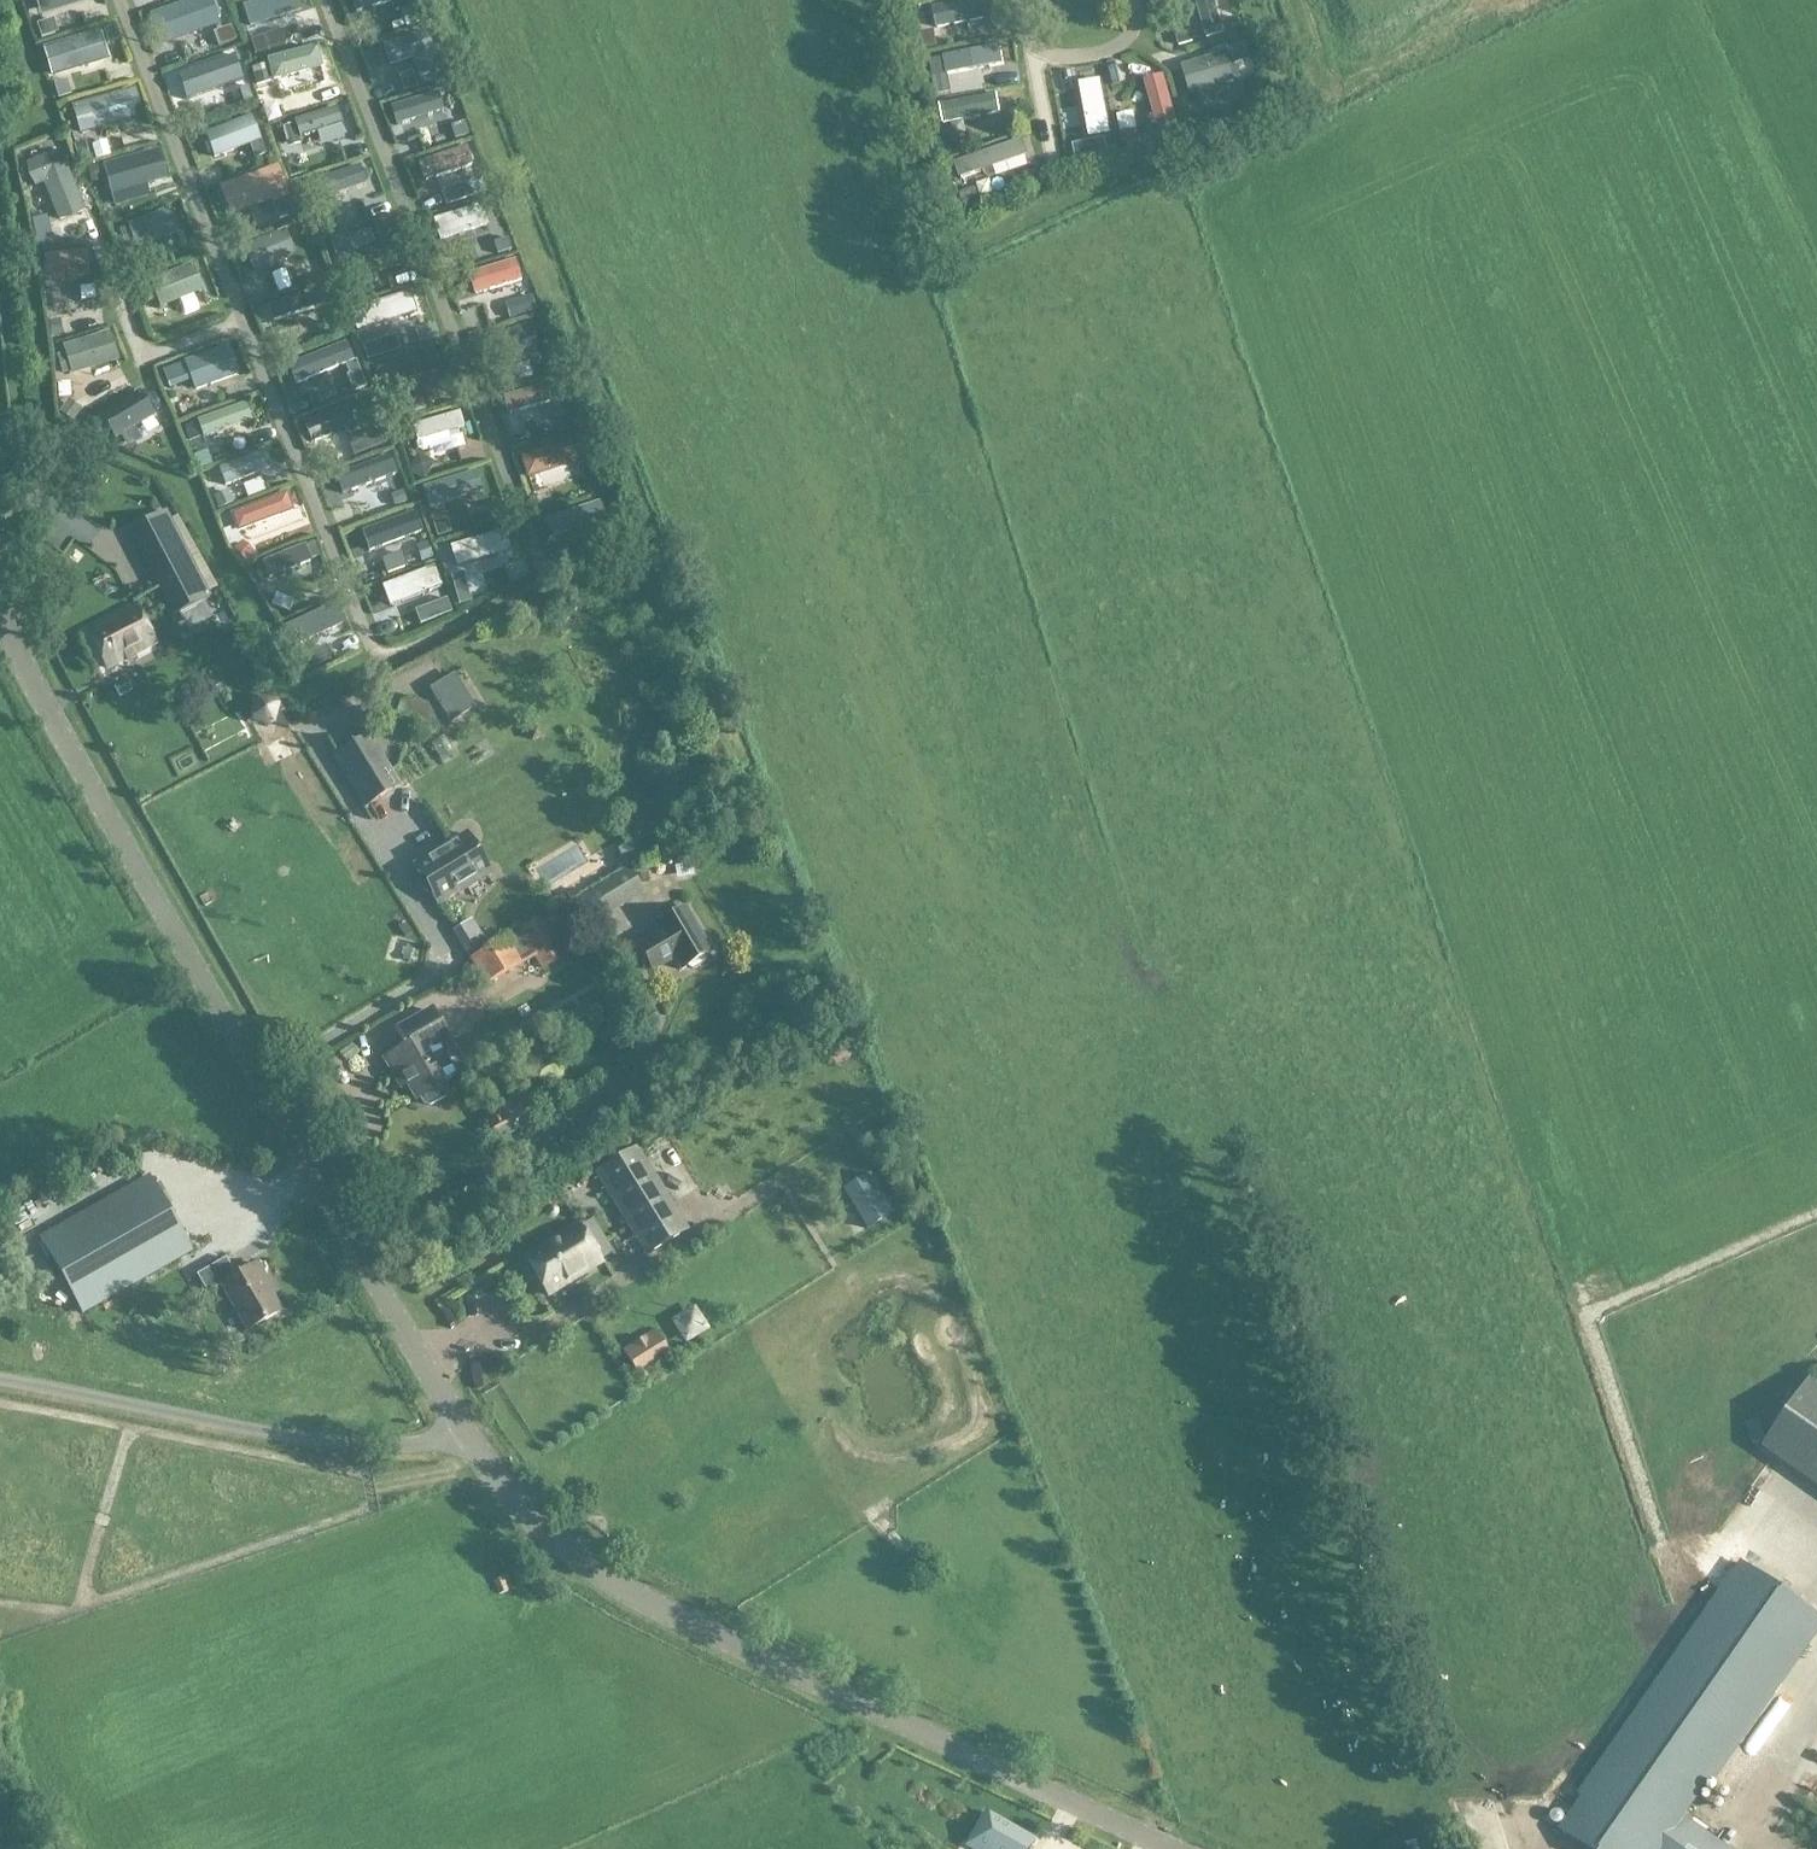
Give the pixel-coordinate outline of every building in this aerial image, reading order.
[(219,25),(210,0),(190,0),(148,15),(160,46),(219,25)] [(252,1),(257,17),(301,4),(300,0),(257,0),(252,1)] [(354,13),(393,0),(349,0),(354,13)] [(922,8),(920,0),(908,0),(910,10),(922,8)] [(937,28),(996,16),(993,0),(967,0),(933,7),(937,28)] [(1206,40),(1224,35),(1214,0),(1195,0),(1206,40)] [(370,46),(404,35),(399,21),(366,32),(370,46)] [(64,74),(110,60),(101,30),(54,45),(55,47),(44,50),(47,61),(58,57),(64,74)] [(407,34),(372,47),(377,61),(412,48),(407,34)] [(1004,64),(1000,45),(943,56),(947,74),(1004,64)] [(263,80),(319,64),(314,48),(268,61),(269,63),(259,66),(263,80)] [(1237,81),(1228,51),(1183,65),(1192,94),(1237,81)] [(177,76),(186,99),(242,79),(233,56),(177,76)] [(922,85),(940,81),(936,63),(918,66),(922,85)] [(1179,126),(1165,74),(1145,80),(1159,131),(1179,126)] [(133,108),(140,106),(134,88),(71,106),(79,135),(136,119),(133,108)] [(1083,91),(1094,152),(1113,148),(1102,88),(1083,91)] [(394,121),(442,106),(437,92),(390,106),(394,121)] [(944,123),(1001,113),(997,93),(940,104),(944,123)] [(294,121),(295,122),(283,126),(287,138),(299,134),(300,138),(343,125),(338,107),(294,121)] [(265,153),(260,141),(261,140),(251,116),(205,134),(214,158),(250,145),(255,157),(265,153)] [(1029,155),(1023,139),(955,163),(960,179),(1029,155)] [(417,162),(423,181),(472,164),(466,145),(417,162)] [(84,210),(68,171),(60,151),(25,164),(34,185),(43,181),(59,220),(84,210)] [(157,152),(149,154),(105,167),(112,193),(165,178),(157,152)] [(293,211),(281,179),(277,168),(265,173),(264,170),(219,187),(229,217),(271,201),(277,217),(293,211)] [(358,183),(353,169),(310,183),(315,197),(358,183)] [(442,218),(446,233),(483,222),(478,206),(442,218)] [(178,231),(169,209),(129,225),(129,227),(120,231),(125,245),(135,241),(137,247),(178,231)] [(294,253),(285,231),(244,248),(253,269),(294,253)] [(329,240),(347,294),(364,288),(346,235),(329,240)] [(47,281),(90,277),(86,251),(45,255),(47,281)] [(515,259),(466,274),(473,295),(521,280),(515,259)] [(150,281),(150,282),(141,286),(147,303),(157,299),(160,307),(202,290),(192,265),(150,281)] [(315,289),(266,306),(271,322),(321,305),(315,289)] [(410,294),(370,307),(375,323),(415,310),(410,294)] [(487,337),(493,353),(537,338),(531,322),(487,337)] [(62,373),(71,370),(72,373),(116,359),(108,334),(65,347),(66,354),(57,357),(62,373)] [(183,361),(184,362),(177,364),(182,379),(189,376),(194,390),(240,374),(229,345),(183,361)] [(375,369),(381,388),(440,370),(433,350),(375,369)] [(551,402),(546,384),(502,397),(507,414),(551,402)] [(100,432),(109,426),(115,437),(152,415),(167,406),(154,385),(139,393),(102,415),(93,420),(100,432)] [(250,422),(245,407),(244,404),(196,421),(203,439),(250,422)] [(459,411),(412,426),(416,442),(464,428),(459,411)] [(581,462),(574,440),(519,457),(526,479),(581,462)] [(270,468),(263,450),(217,469),(225,486),(270,468)] [(342,489),(387,471),(381,457),(336,475),(342,489)] [(491,485),(484,468),(434,486),(440,503),(491,485)] [(286,492),(229,514),(236,533),(293,511),(286,492)] [(591,519),(586,505),(551,517),(555,531),(591,519)] [(166,511),(129,529),(165,599),(202,580),(166,511)] [(363,552),(417,533),(410,514),(356,533),(363,552)] [(460,558),(498,547),(494,534),(456,545),(460,558)] [(311,561),(304,544),(260,562),(267,579),(311,561)] [(421,553),(394,564),(399,579),(427,568),(421,553)] [(376,591),(381,604),(419,589),(414,576),(376,591)] [(155,644),(136,606),(88,630),(107,668),(155,644)] [(330,608),(283,629),(291,646),(337,624),(330,608)] [(450,676),(429,689),(449,722),(471,709),(450,676)] [(251,720),(271,725),(276,705),(256,700),(251,720)] [(400,786),(368,734),(332,756),(365,808),(400,786)] [(682,826),(665,829),(670,863),(687,861),(682,826)] [(654,850),(644,833),(617,849),(627,866),(654,850)] [(490,874),(475,848),(467,835),(415,867),(437,904),(466,887),(467,888),(490,874)] [(631,865),(577,897),(591,922),(646,890),(631,865)] [(591,922),(577,897),(544,917),(543,914),(525,924),(516,921),(503,929),(502,936),(503,939),(468,959),(471,965),(443,981),(446,986),(474,970),(483,986),(487,984),(487,985),(534,958),(540,969),(565,955),(556,939),(560,936),(558,932),(579,921),(585,924),(587,922),(597,939),(600,937),(591,922)] [(659,933),(636,946),(651,971),(666,962),(666,960),(673,956),(680,969),(686,966),(691,968),(703,961),(703,956),(709,952),(683,908),(654,925),(659,933)] [(602,941),(582,953),(596,976),(616,964),(602,941)] [(576,1004),(595,1016),(603,1004),(585,992),(576,1004)] [(446,1082),(445,1081),(456,1075),(437,1042),(446,1037),(432,1012),(397,1031),(406,1047),(385,1059),(398,1082),(404,1079),(416,1099),(419,1097),(423,1104),(429,1106),(445,1097),(446,1091),(442,1084),(446,1082)] [(508,1122),(516,1134),(548,1113),(538,1099),(528,1106),(525,1103),(515,1110),(518,1114),(508,1122)] [(644,1253),(685,1227),(634,1146),(593,1171),(644,1253)] [(869,1174),(844,1190),(867,1228),(893,1212),(869,1174)] [(82,1314),(193,1251),(149,1175),(39,1238),(82,1314)] [(600,1263),(575,1224),(553,1238),(554,1240),(523,1259),(526,1263),(523,1269),(530,1281),(537,1280),(546,1296),(600,1263)] [(207,1293),(221,1285),(247,1330),(280,1311),(266,1287),(269,1285),(257,1264),(236,1277),(226,1259),(197,1275),(207,1293)] [(654,1331),(625,1348),(637,1369),(666,1352),(654,1331)] [(1814,1379),(1766,1447),(1816,1483),(1816,1382),(1814,1379)] [(1683,1817),(1816,1629),(1816,1612),(1748,1563),(1560,1828),(1590,1848),(1660,1848),(1683,1817)] [(502,1577),(492,1582),(497,1595),(507,1590),(502,1577)] [(1759,1736),(1722,1764),(1770,1827),(1807,1799),(1759,1736)] [(1038,1842),(988,1814),(969,1847),(974,1848),(1034,1848),(1038,1842)] [(1683,1817),(1660,1848),(1729,1848),(1683,1817)]
